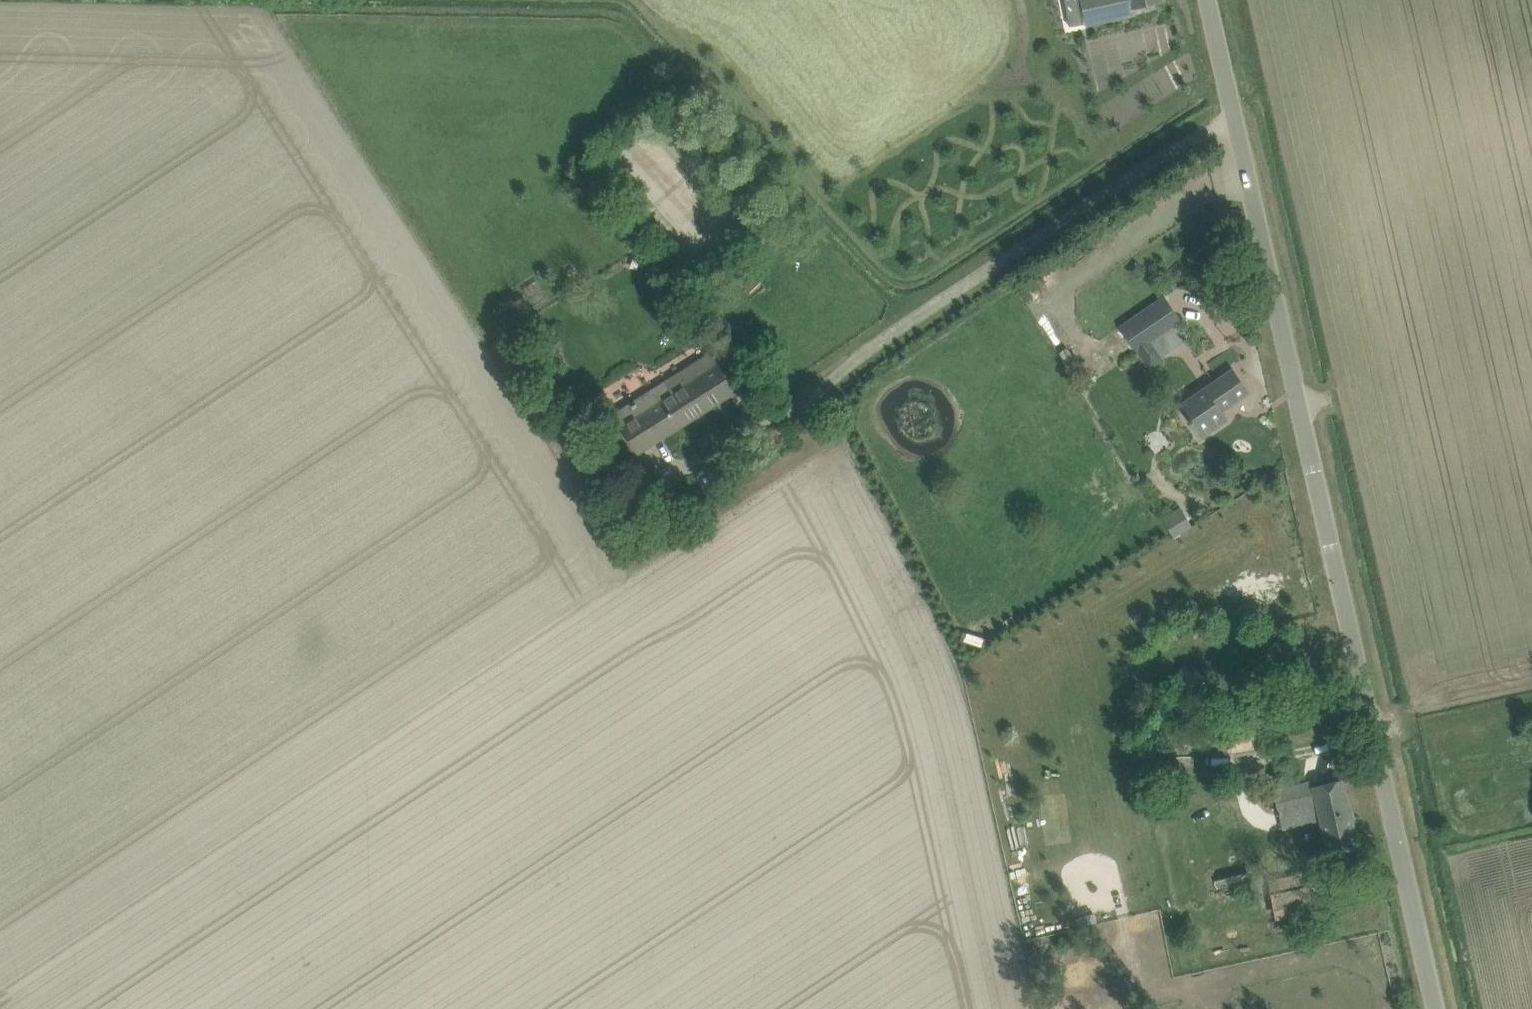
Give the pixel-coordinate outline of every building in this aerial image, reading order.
[(1088,24),(1135,14),(1134,8),(1164,1),(1164,0),(1083,0),(1088,24)] [(1176,325),(1183,320),(1166,296),(1121,326),(1138,351),(1139,350),(1151,367),(1164,358),(1152,341),(1176,325)] [(711,353),(616,413),(640,451),(736,391),(711,353)] [(1251,391),(1234,367),(1180,404),(1203,437),(1229,418),(1223,410),(1251,391)] [(1186,504),(1166,516),(1177,536),(1198,525),(1186,504)] [(1275,790),(1280,813),(1281,820),(1320,812),(1329,853),(1360,845),(1345,778),(1314,785),(1314,781),(1275,790)] [(1311,875),(1274,883),(1281,914),(1318,906),(1311,875)]
